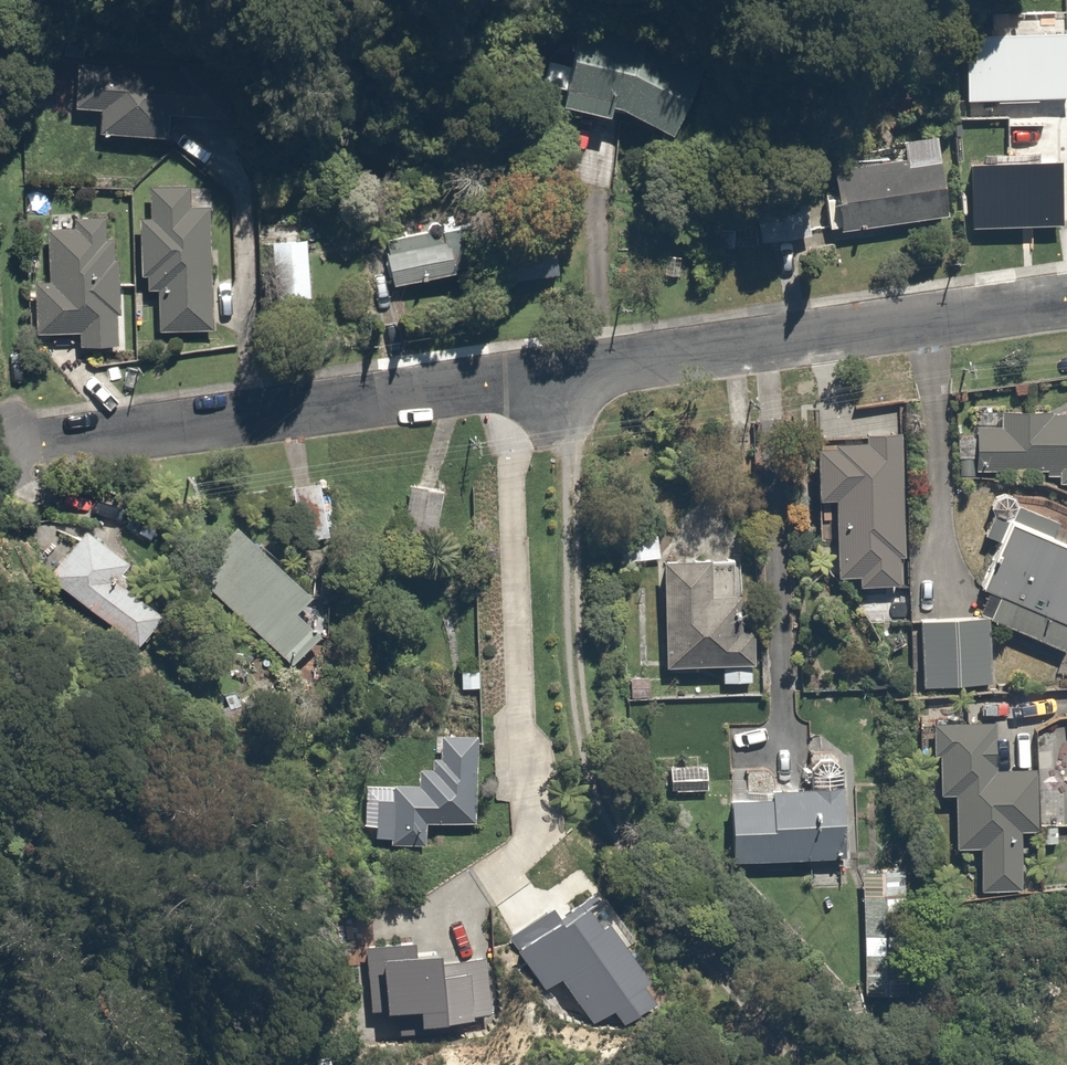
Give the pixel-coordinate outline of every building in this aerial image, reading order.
[(968,102),(1066,100),(1066,34),(967,36),(968,102)] [(622,46),(579,37),(566,108),(613,119),(616,109),(622,110),(675,138),(703,81),(646,53),(622,46)] [(206,51),(71,44),(69,99),(94,100),(93,129),(165,132),(167,104),(204,105),(206,51)] [(834,172),(844,232),(952,219),(940,138),(907,142),(909,161),(834,172)] [(1061,164),(972,167),(975,229),(1063,226),(1061,164)] [(179,177),(145,176),(144,214),(135,214),(134,278),(150,279),(150,324),(202,325),(203,199),(179,199),(179,177)] [(796,184),(747,190),(753,237),(802,231),(796,184)] [(68,335),(109,335),(115,228),(97,228),(98,206),(69,206),(68,222),(40,222),(40,273),(30,273),(30,325),(68,326),(68,335)] [(304,231),(271,231),(272,293),(305,293),(304,231)] [(440,238),(376,244),(379,276),(443,270),(440,238)] [(544,241),(488,248),(492,284),(549,277),(544,241)] [(962,453),(1057,456),(1057,469),(1066,469),(1066,407),(996,405),(995,422),(963,421),(962,453)] [(848,578),(906,574),(895,422),(801,429),(805,490),(820,489),(826,568),(847,566),(848,578)] [(329,475),(284,474),(282,531),(327,532),(329,475)] [(438,483),(404,482),(404,523),(438,524),(438,483)] [(192,544),(179,558),(285,659),(316,626),(287,599),(304,580),(290,567),(285,572),(215,506),(186,538),(192,544)] [(47,585),(49,581),(89,605),(86,609),(129,635),(150,602),(95,568),(110,543),(68,517),(32,576),(47,585)] [(1066,651),(1066,548),(1017,526),(988,590),(1004,597),(994,622),(1066,653),(1066,651)] [(729,623),(730,584),(730,545),(651,545),(652,658),(754,658),(754,623),(729,623)] [(991,619),(922,623),(924,690),(996,686),(991,619)] [(997,725),(936,725),(936,757),(942,757),(943,797),(958,796),(959,851),(982,850),(983,892),(1023,891),(1023,833),(1041,833),(1040,771),(998,772),(997,725)] [(410,775),(366,778),(368,842),(421,840),(420,817),(472,815),(471,791),(471,778),(480,777),(478,726),(431,728),(431,750),(421,751),(421,759),(409,759),(410,775)] [(709,762),(661,760),(660,787),(707,789),(709,762)] [(752,785),(720,783),(716,852),(828,857),(830,801),(799,800),(801,773),(753,771),(752,785)] [(896,862),(851,863),(855,945),(900,943),(896,862)] [(510,939),(545,989),(561,980),(593,1024),(615,1012),(625,1025),(659,1006),(645,989),(651,983),(613,927),(606,931),(591,911),(566,929),(555,911),(510,939)] [(417,945),(366,949),(372,1013),(390,1012),(390,1017),(424,1014),(425,1029),(476,1023),(475,1017),(493,1015),(485,958),(443,966),(443,958),(418,960),(417,945)]
